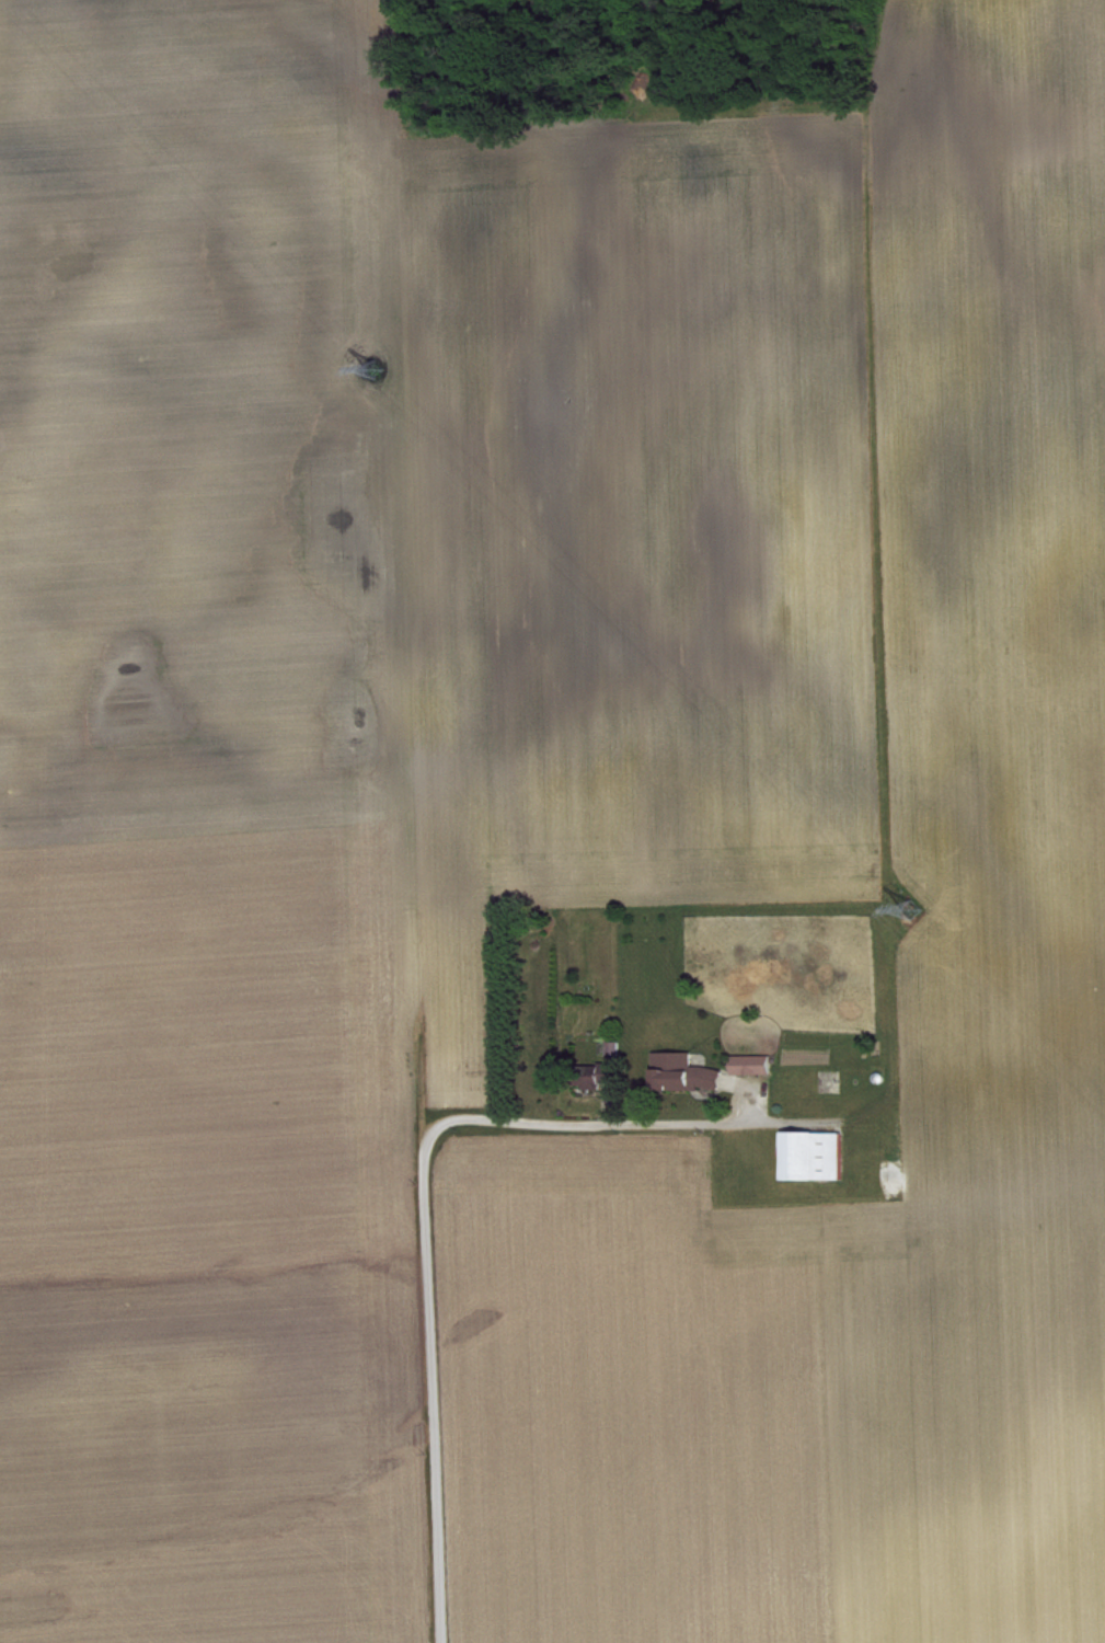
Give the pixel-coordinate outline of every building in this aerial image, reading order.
[(660,1061),(661,1097),(728,1096),(728,1076),(704,1076),(704,1090),(689,1090),(689,1076),(697,1076),(697,1060),(660,1061)] [(738,1063),(738,1082),(776,1083),(777,1064),(738,1063)] [(607,1089),(625,1089),(625,1072),(590,1071),(590,1097),(607,1098),(607,1089)] [(848,1141),(790,1140),(790,1188),(848,1188),(848,1141)]
